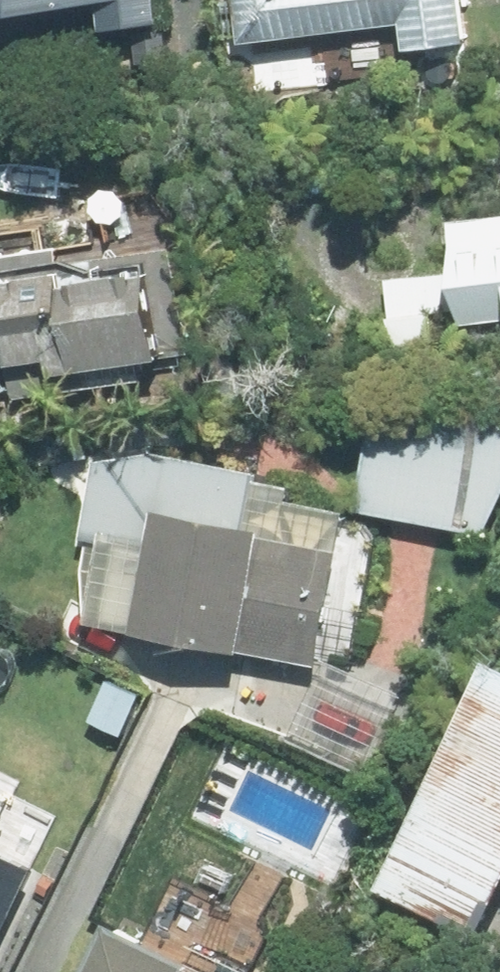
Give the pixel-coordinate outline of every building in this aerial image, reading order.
[(70,0),(0,0),(0,9),(70,0)] [(161,0),(82,0),(85,26),(163,16),(161,0)] [(243,39),(405,18),(408,44),(467,36),(462,0),(238,0),(243,39)] [(453,220),(459,271),(387,280),(395,344),(436,339),(432,308),(463,304),(465,321),(499,317),(499,214),(453,220)] [(0,265),(0,284),(16,392),(144,373),(141,356),(192,349),(176,239),(0,265)] [(360,505),(488,529),(499,503),(499,419),(380,396),(360,505)] [(151,544),(135,624),(320,659),(341,547),(264,533),(266,524),(247,520),(256,471),(153,452),(100,455),(85,531),(151,544)] [(378,880),(480,930),(499,889),(499,656),(492,652),(378,880)] [(25,877),(0,865),(0,931),(25,877)] [(110,921),(85,971),(185,971),(191,959),(110,921)]
